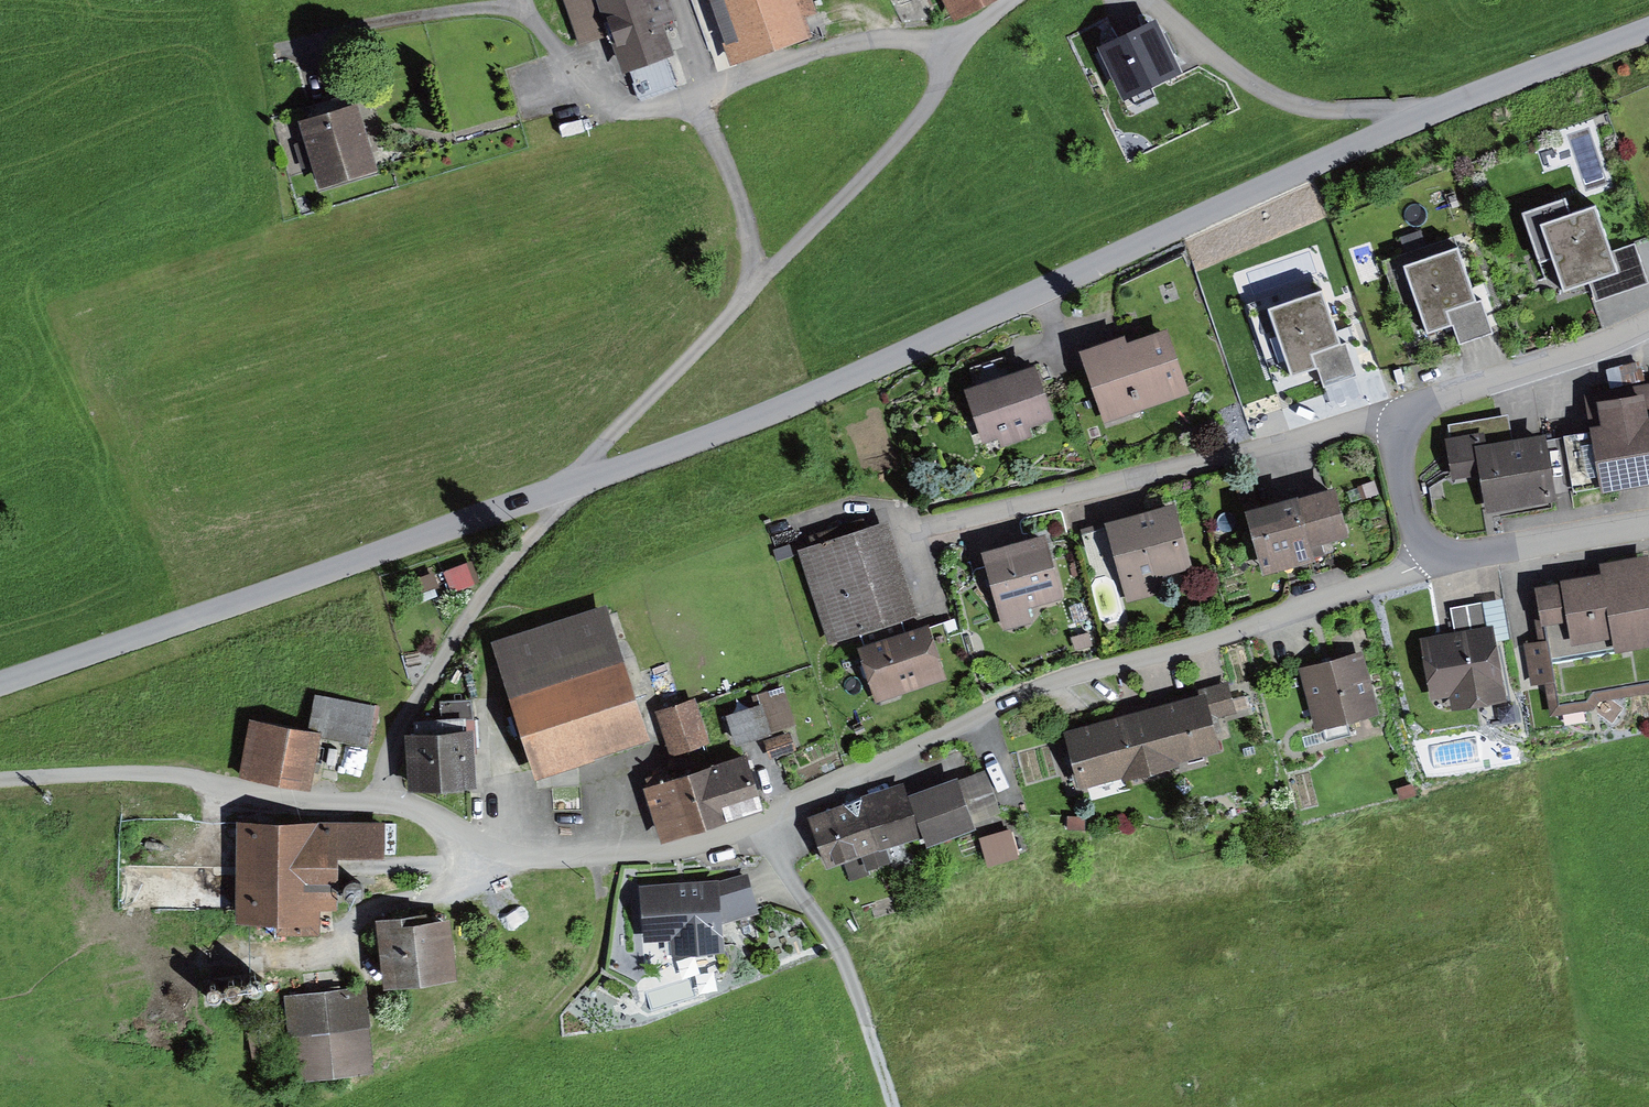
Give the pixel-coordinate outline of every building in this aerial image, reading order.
[(579,48),(607,38),(593,0),(561,0),(579,48)] [(607,38),(622,79),(630,77),(639,102),(677,89),(667,61),(674,58),(663,27),(677,22),(670,0),(593,0),(607,38)] [(730,68),(822,36),(810,0),(707,0),(730,68)] [(955,22),(996,0),(943,0),(955,22)] [(1158,24),(1101,53),(1127,104),(1184,75),(1158,24)] [(357,108),(303,123),(322,190),(376,175),(357,108)] [(1565,202),(1523,216),(1539,265),(1553,260),(1564,294),(1592,285),(1597,300),(1648,284),(1635,245),(1612,253),(1597,209),(1570,217),(1565,202)] [(1458,254),(1406,272),(1428,337),(1452,328),(1458,346),(1492,335),(1481,303),(1476,306),(1458,254)] [(1322,295),(1269,314),(1292,381),(1317,372),(1324,390),(1358,378),(1346,344),(1340,346),(1322,295)] [(1125,338),(1079,356),(1105,425),(1190,393),(1167,333),(1129,348),(1125,338)] [(1037,367),(962,392),(980,445),(1000,439),(1003,448),(1030,439),(1027,430),(1055,421),(1037,367)] [(1600,496),(1648,488),(1648,388),(1585,398),(1591,438),(1598,486),(1600,496)] [(1452,442),(1446,443),(1453,481),(1480,476),(1487,517),(1557,506),(1554,493),(1547,445),(1546,438),(1513,444),(1508,416),(1450,426),(1452,442)] [(1591,438),(1547,445),(1554,493),(1598,486),(1591,438)] [(1375,483),(1358,488),(1362,500),(1378,494),(1375,483)] [(1337,493),(1296,505),(1310,553),(1351,541),(1337,493)] [(1310,553),(1296,505),(1245,520),(1263,582),(1314,568),(1310,553)] [(1176,509),(1108,527),(1128,601),(1148,596),(1145,583),(1192,571),(1176,509)] [(886,523),(798,553),(830,646),(860,636),(900,622),(918,615),(886,523)] [(1046,540),(982,558),(1004,633),(1034,625),(1030,612),(1064,602),(1046,540)] [(1552,667),(1648,650),(1648,556),(1598,565),(1600,577),(1560,584),(1561,587),(1539,590),(1548,644),(1552,667)] [(472,563),(445,575),(453,593),(480,581),(472,563)] [(1455,636),(1422,642),(1432,701),(1459,696),(1461,711),(1506,704),(1496,644),(1511,642),(1504,598),(1450,608),(1455,636)] [(606,610),(492,647),(537,780),(651,743),(606,610)] [(865,649),(858,651),(876,704),(946,681),(928,628),(905,636),(900,622),(860,636),(865,649)] [(1092,634),(1072,638),(1075,652),(1095,648),(1092,634)] [(1548,644),(1526,648),(1532,688),(1554,685),(1548,644)] [(1362,649),(1299,666),(1316,727),(1379,710),(1362,649)] [(1552,667),(1554,685),(1560,717),(1592,714),(1599,705),(1648,694),(1648,650),(1552,667)] [(1199,699),(1203,698),(1209,705),(1211,712),(1218,716),(1236,711),(1236,710),(1233,697),(1228,680),(1196,689),(1199,699)] [(758,708),(725,719),(736,750),(796,729),(783,688),(754,698),(758,708)] [(1244,694),(1233,697),(1236,710),(1247,707),(1244,694)] [(377,708),(318,696),(310,736),(327,740),(368,748),(377,708)] [(1199,699),(1134,716),(1148,768),(1222,748),(1217,732),(1222,731),(1218,716),(1211,712),(1209,705),(1203,698),(1199,699)] [(441,704),(442,724),(471,722),(470,702),(441,704)] [(694,702),(656,714),(671,757),(709,744),(694,702)] [(1148,768),(1134,716),(1064,735),(1077,787),(1148,768)] [(414,737),(406,738),(408,798),(478,796),(476,722),(471,722),(442,724),(414,725),(414,737)] [(310,736),(251,724),(240,774),(317,790),(327,740),(310,736)] [(792,734),(766,743),(772,760),(798,751),(792,734)] [(745,760),(708,772),(725,827),(763,817),(745,760)] [(985,768),(958,777),(972,821),(1000,812),(985,768)] [(648,791),(645,792),(662,846),(725,827),(708,772),(665,785),(662,776),(645,781),(648,791)] [(957,774),(903,794),(910,815),(926,842),(974,825),(972,821),(958,777),(957,774)] [(1412,782),(1396,786),(1399,799),(1416,794),(1412,782)] [(901,787),(809,816),(824,863),(843,857),(850,881),(869,875),(867,867),(890,860),(885,845),(917,835),(910,815),(903,794),(901,787)] [(1067,814),(1066,828),(1083,829),(1085,816),(1067,814)] [(385,819),(239,817),(238,917),(275,917),(274,930),(321,931),(322,903),(336,904),(336,851),(385,851),(385,819)] [(1011,832),(979,840),(987,868),(1018,860),(1011,832)] [(721,876),(641,883),(644,938),(674,937),(674,950),(725,946),(721,917),(758,907),(750,870),(721,876)] [(402,907),(374,910),(382,979),(456,970),(450,911),(403,916),(402,907)] [(366,985),(286,992),(292,1068),(372,1061),(366,985)] [(277,1025),(247,1031),(252,1058),(282,1053),(277,1025)]
